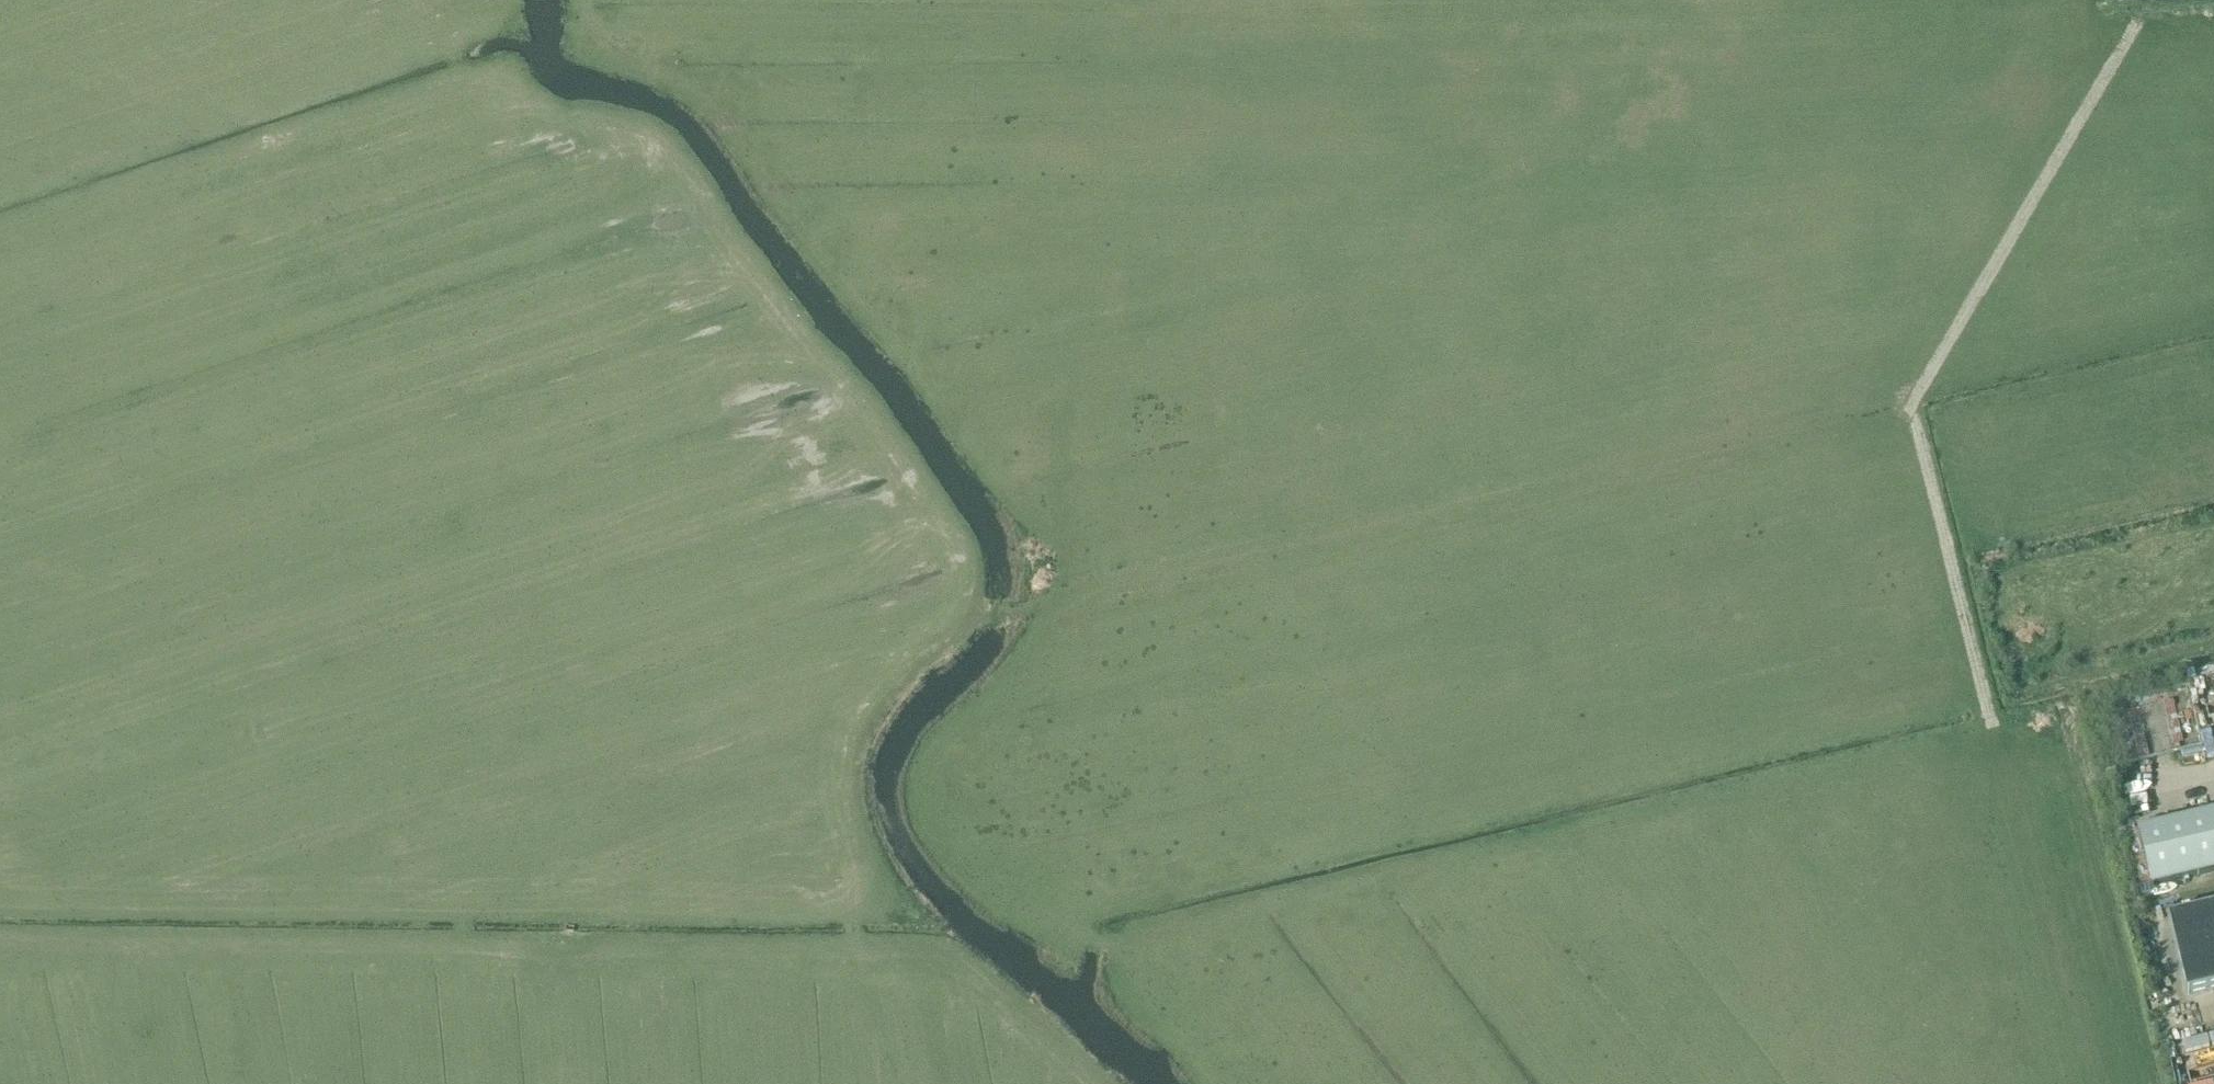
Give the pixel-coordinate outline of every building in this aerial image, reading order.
[(2138,830),(2151,886),(2213,871),(2213,812),(2138,830)] [(2168,918),(2186,994),(2213,988),(2213,907),(2168,918)]
